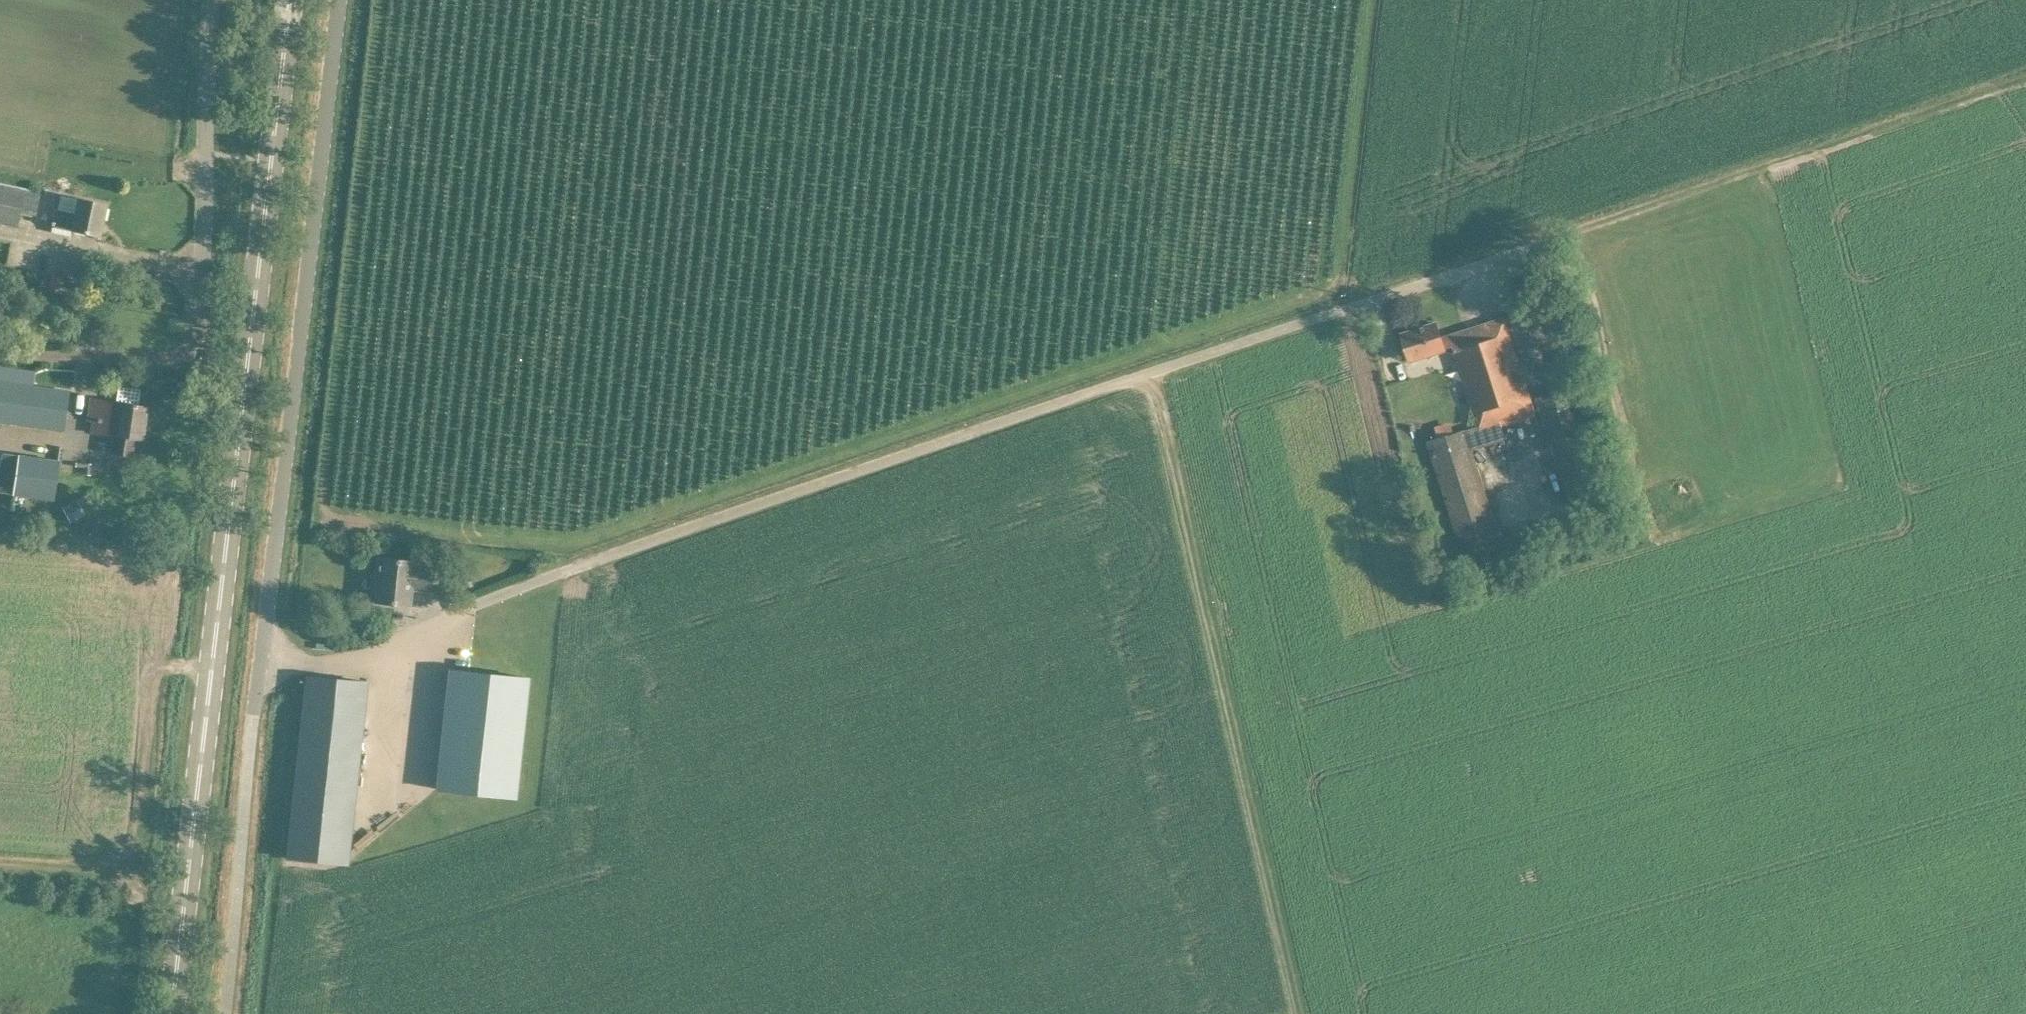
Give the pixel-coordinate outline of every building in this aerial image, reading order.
[(39,194),(0,186),(0,222),(18,226),(21,211),(35,214),(39,194)] [(99,235),(106,204),(60,195),(57,210),(54,209),(51,225),(99,235)] [(51,277),(48,290),(62,292),(64,279),(51,277)] [(1436,322),(1401,334),(1410,361),(1453,347),(1478,425),(1428,441),(1462,550),(1499,538),(1478,471),(1486,469),(1479,448),(1505,439),(1501,426),(1535,415),(1519,364),(1538,357),(1522,313),(1442,338),(1436,322)] [(63,430),(68,390),(32,385),(35,371),(0,365),(0,421),(63,430)] [(1570,385),(1535,397),(1567,497),(1602,485),(1570,385)] [(93,420),(91,431),(114,434),(111,452),(136,456),(139,437),(142,438),(147,407),(137,406),(139,390),(119,387),(118,403),(91,399),(88,419),(93,420)] [(18,454),(13,494),(53,500),(58,460),(18,454)] [(435,591),(436,585),(440,586),(442,574),(437,574),(438,567),(414,565),(414,561),(377,557),(375,575),(378,576),(375,601),(409,605),(411,589),(435,591)] [(449,669),(436,788),(516,797),(529,678),(449,669)] [(367,682),(324,677),(306,675),(286,857),(347,864),(367,682)]
